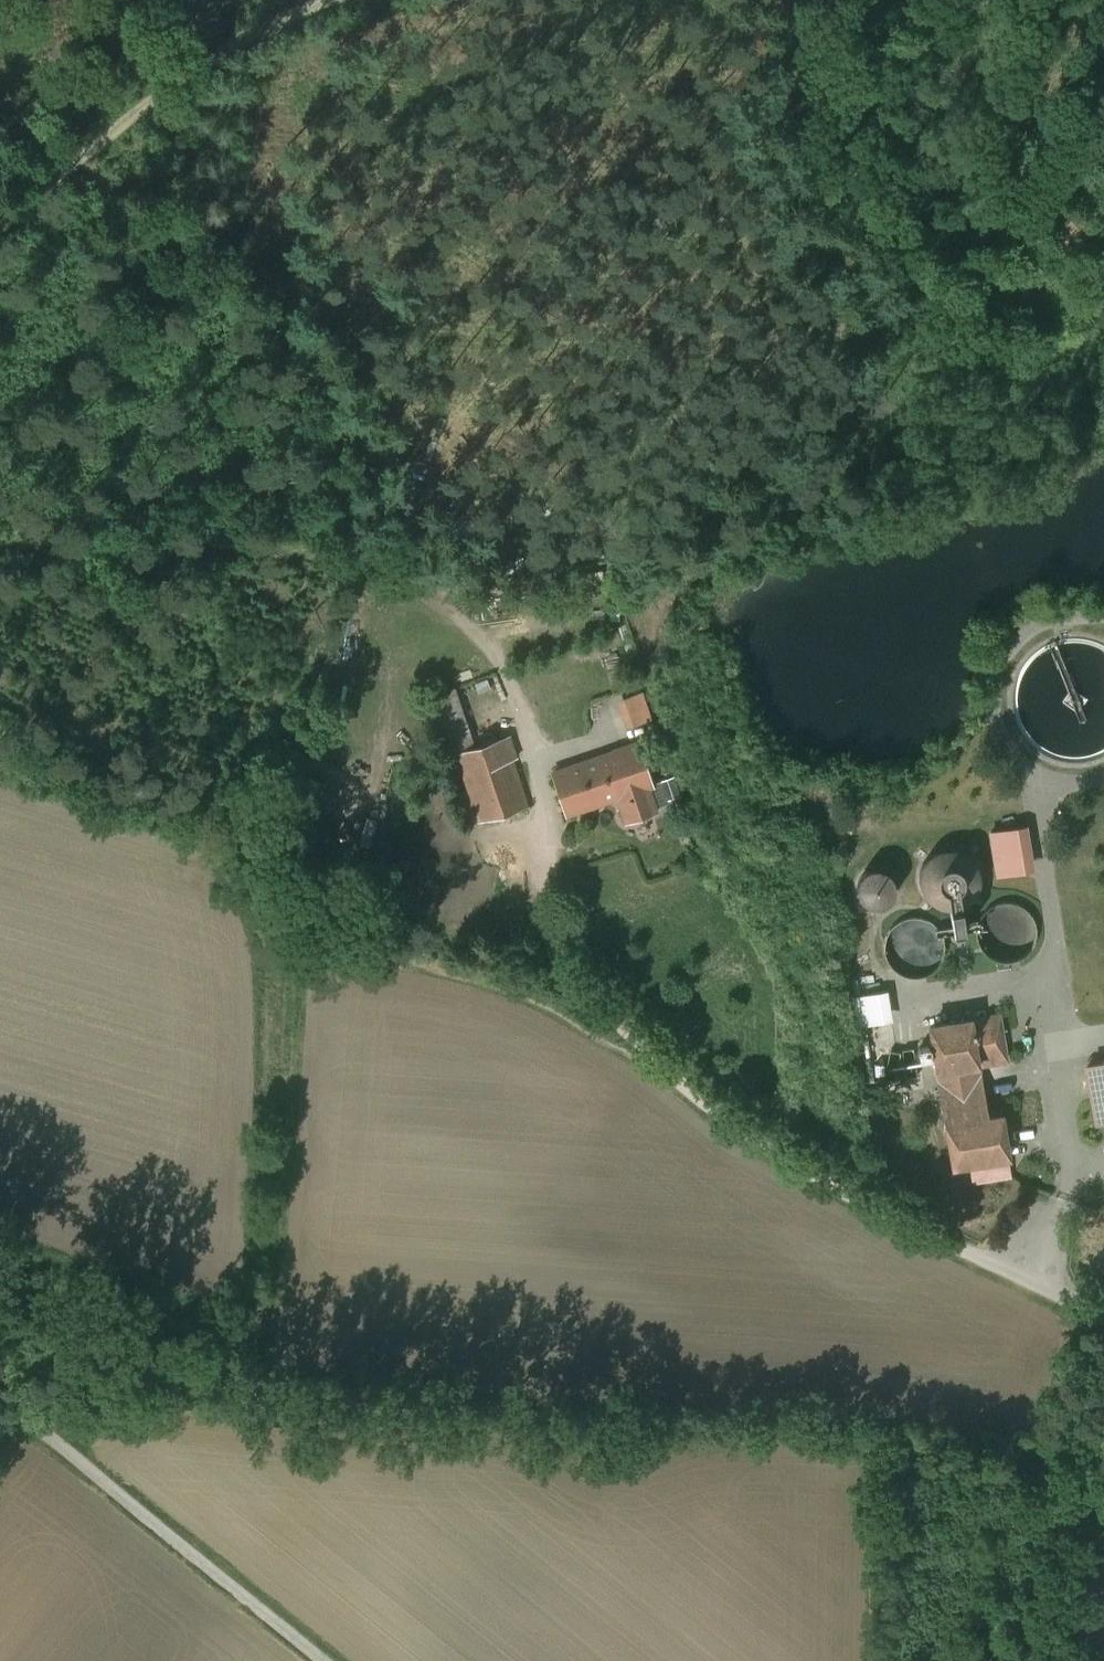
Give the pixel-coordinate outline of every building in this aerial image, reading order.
[(452,756),(458,753),(475,748),(454,688),(432,694),(452,756)] [(647,689),(621,698),(631,728),(657,719),(647,689)] [(475,748),(458,753),(480,821),(527,806),(512,759),(517,758),(510,736),(475,748)] [(619,760),(604,764),(601,757),(553,773),(566,812),(579,808),(579,807),(618,794),(627,820),(654,811),(645,785),(651,783),(636,742),(615,749),(619,760)] [(325,781),(296,773),(281,839),(309,845),(325,781)] [(1020,844),(993,848),(998,874),(1024,870),(1020,844)] [(938,906),(949,909),(953,933),(965,931),(961,907),(972,900),(979,890),(981,879),(979,866),(973,856),(963,849),(951,847),(939,849),(929,855),(922,865),(919,877),(921,889),(928,899),(938,906)] [(860,887),(882,911),(913,882),(892,859),(860,887)] [(1031,908),(1020,902),(1008,901),(998,904),(989,911),(983,922),(981,932),(983,942),(988,951),(995,958),(1006,962),(1020,961),(1029,957),(1038,947),(1041,938),(1042,927),(1038,916),(1031,908)] [(928,923),(916,921),(905,923),(895,930),(889,938),(887,947),(887,957),(894,969),(901,975),(915,979),(924,978),(932,975),(939,968),(944,959),(945,949),(943,938),(937,929),(928,923)] [(859,993),(862,1024),(900,1019),(896,989),(859,993)] [(998,1015),(970,1020),(977,1065),(1006,1061),(998,1015)] [(970,1020),(930,1026),(938,1072),(977,1065),(970,1020)] [(929,1046),(918,1048),(919,1059),(930,1057),(929,1046)] [(1091,1061),(1101,1124),(1103,1123),(1103,1059),(1091,1061)] [(977,1065),(938,1072),(953,1167),(1004,1158),(999,1131),(988,1132),(977,1065)]
